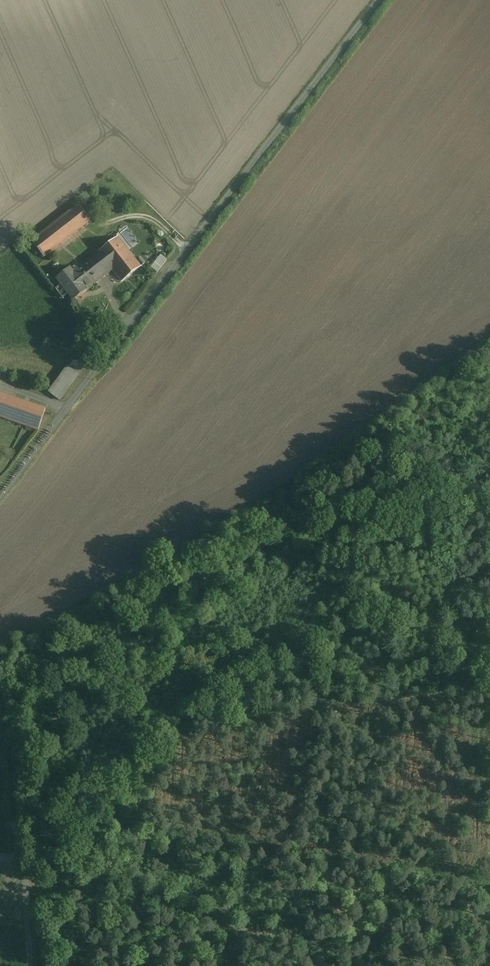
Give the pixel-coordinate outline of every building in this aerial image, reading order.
[(90,221),(77,205),(32,240),(44,257),(90,221)] [(117,237),(99,252),(112,270),(122,282),(141,267),(117,237)] [(96,283),(112,270),(99,252),(81,266),(96,283)] [(73,300),(96,283),(81,266),(72,272),(69,269),(56,278),(73,300)] [(50,392),(61,399),(79,374),(69,366),(50,392)] [(0,393),(0,416),(39,429),(46,408),(0,393)]
